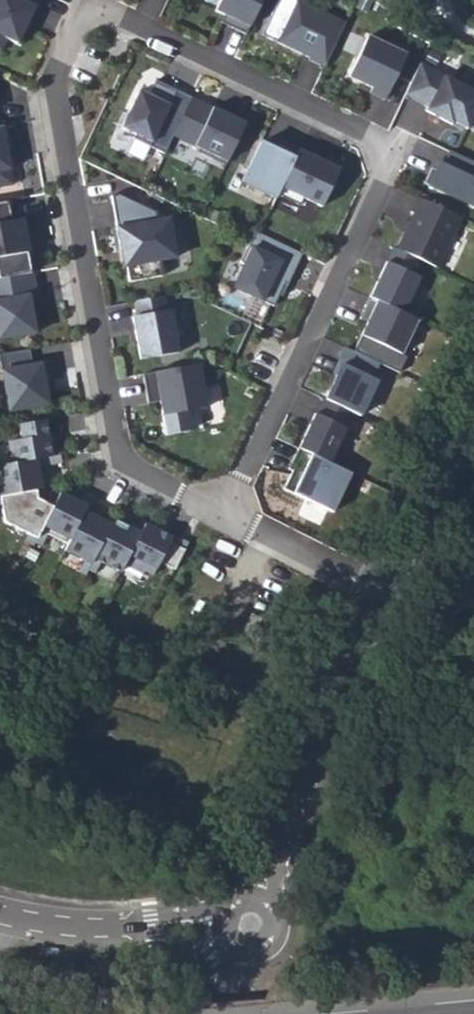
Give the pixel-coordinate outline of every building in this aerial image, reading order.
[(1,52),(7,38),(21,44),(30,25),(27,24),(30,16),(34,17),(42,0),(0,0),(0,51),(1,52)] [(262,0),(220,0),(215,10),(235,19),(232,27),(246,34),(262,0)] [(346,22),(300,0),(279,0),(262,34),(310,57),(309,59),(325,66),(346,22)] [(406,54),(368,36),(349,75),(373,87),(371,91),(385,98),(406,54)] [(405,94),(428,106),(427,110),(453,124),(454,120),(468,128),(469,126),(473,129),(473,90),(421,62),(405,94)] [(173,135),(191,96),(156,79),(148,95),(139,90),(122,127),(136,134),(134,138),(165,153),(173,135)] [(179,138),(198,99),(191,96),(173,135),(179,138)] [(226,164),(246,122),(198,99),(179,138),(199,147),(198,151),(226,164)] [(13,184),(10,168),(8,158),(7,149),(11,148),(7,124),(0,126),(0,187),(13,184)] [(242,181),(276,197),(278,194),(299,149),(300,148),(284,140),(280,150),(261,141),(242,181)] [(299,149),(278,194),(300,204),(304,197),(322,206),(340,168),(299,149)] [(451,150),(444,164),(435,160),(424,183),(473,206),(473,161),(451,150)] [(119,194),(111,195),(120,249),(123,248),(129,281),(164,274),(161,260),(176,257),(169,218),(159,220),(158,212),(119,194)] [(397,248),(418,258),(437,267),(461,217),(418,196),(411,211),(414,212),(397,248)] [(7,202),(0,203),(0,280),(31,275),(22,218),(10,220),(7,202)] [(302,253),(255,231),(240,262),(244,263),(233,287),(273,306),(284,283),(287,285),(302,253)] [(397,248),(394,246),(370,297),(403,312),(420,277),(411,273),(418,258),(397,248)] [(35,332),(31,313),(40,311),(33,272),(31,275),(0,280),(0,339),(35,332)] [(167,310),(165,295),(134,301),(136,315),(132,316),(140,359),(179,352),(171,309),(167,310)] [(403,312),(370,297),(363,311),(371,315),(361,335),(401,354),(417,319),(403,312)] [(339,363),(342,364),(325,399),(353,412),(360,415),(377,379),(371,377),(378,362),(346,347),(339,363)] [(0,354),(0,367),(7,410),(47,404),(45,394),(54,392),(49,362),(31,365),(29,349),(0,354)] [(199,364),(142,373),(146,393),(158,391),(160,401),(162,415),(207,407),(199,364)] [(158,391),(146,393),(148,403),(160,401),(158,391)] [(298,448),(329,462),(353,412),(325,399),(324,398),(317,413),(315,413),(298,448)] [(44,420),(18,424),(21,439),(8,441),(11,463),(51,456),(44,420)] [(329,462),(298,448),(292,462),(295,464),(292,470),(284,488),(333,511),(351,473),(329,462)] [(0,465),(0,496),(32,490),(37,489),(33,468),(58,463),(56,455),(51,456),(11,463),(0,465)] [(55,500),(45,496),(42,503),(34,499),(32,490),(0,496),(0,503),(3,521),(27,533),(23,540),(32,545),(34,542),(55,500)] [(76,501),(59,492),(55,500),(34,542),(41,545),(47,534),(66,544),(90,498),(80,493),(76,501)] [(87,569),(110,524),(90,514),(97,502),(90,498),(66,544),(64,550),(83,560),(77,571),(84,575),(87,569)] [(124,564),(143,525),(134,521),(131,528),(113,519),(110,524),(87,569),(94,573),(100,561),(120,571),(124,564)] [(158,561),(174,569),(188,542),(177,537),(173,543),(168,541),(171,537),(144,523),(143,525),(124,564),(142,573),(143,570),(152,574),(158,561)]
